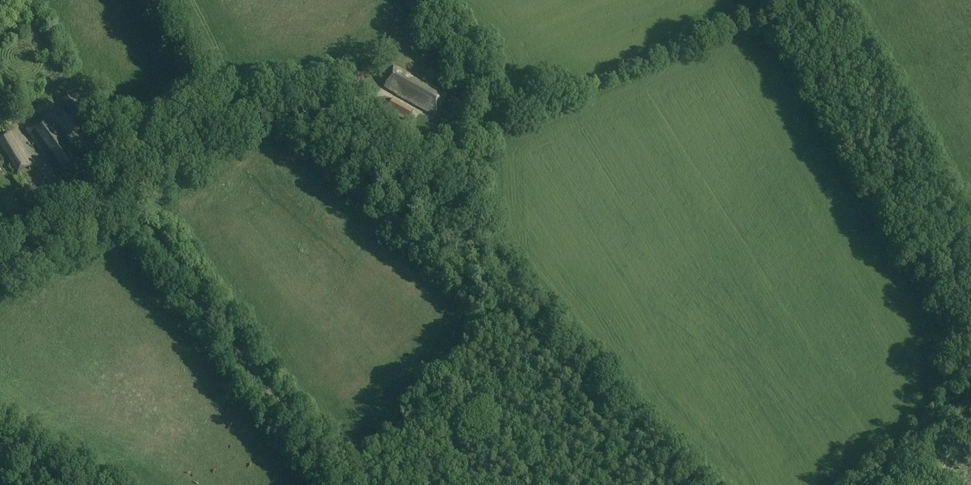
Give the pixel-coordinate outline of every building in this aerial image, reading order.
[(447,94),(427,83),(426,85),(420,82),(422,80),(395,65),(383,88),(434,117),(447,94)] [(72,82),(66,86),(70,91),(62,96),(64,98),(76,89),(72,82)] [(363,91),(367,96),(373,92),(369,87),(363,91)] [(77,89),(62,100),(71,113),(87,102),(77,89)] [(413,110),(393,99),(388,107),(408,119),(413,110)] [(60,172),(69,184),(87,171),(79,160),(82,158),(70,142),(67,144),(63,138),(65,136),(55,122),(53,123),(46,114),(25,129),(57,174),(60,172)] [(10,132),(0,138),(0,146),(11,164),(8,166),(12,172),(15,170),(17,174),(31,165),(10,132)] [(56,182),(61,190),(67,186),(61,178),(56,182)] [(5,203),(11,199),(6,192),(1,196),(5,203)]
